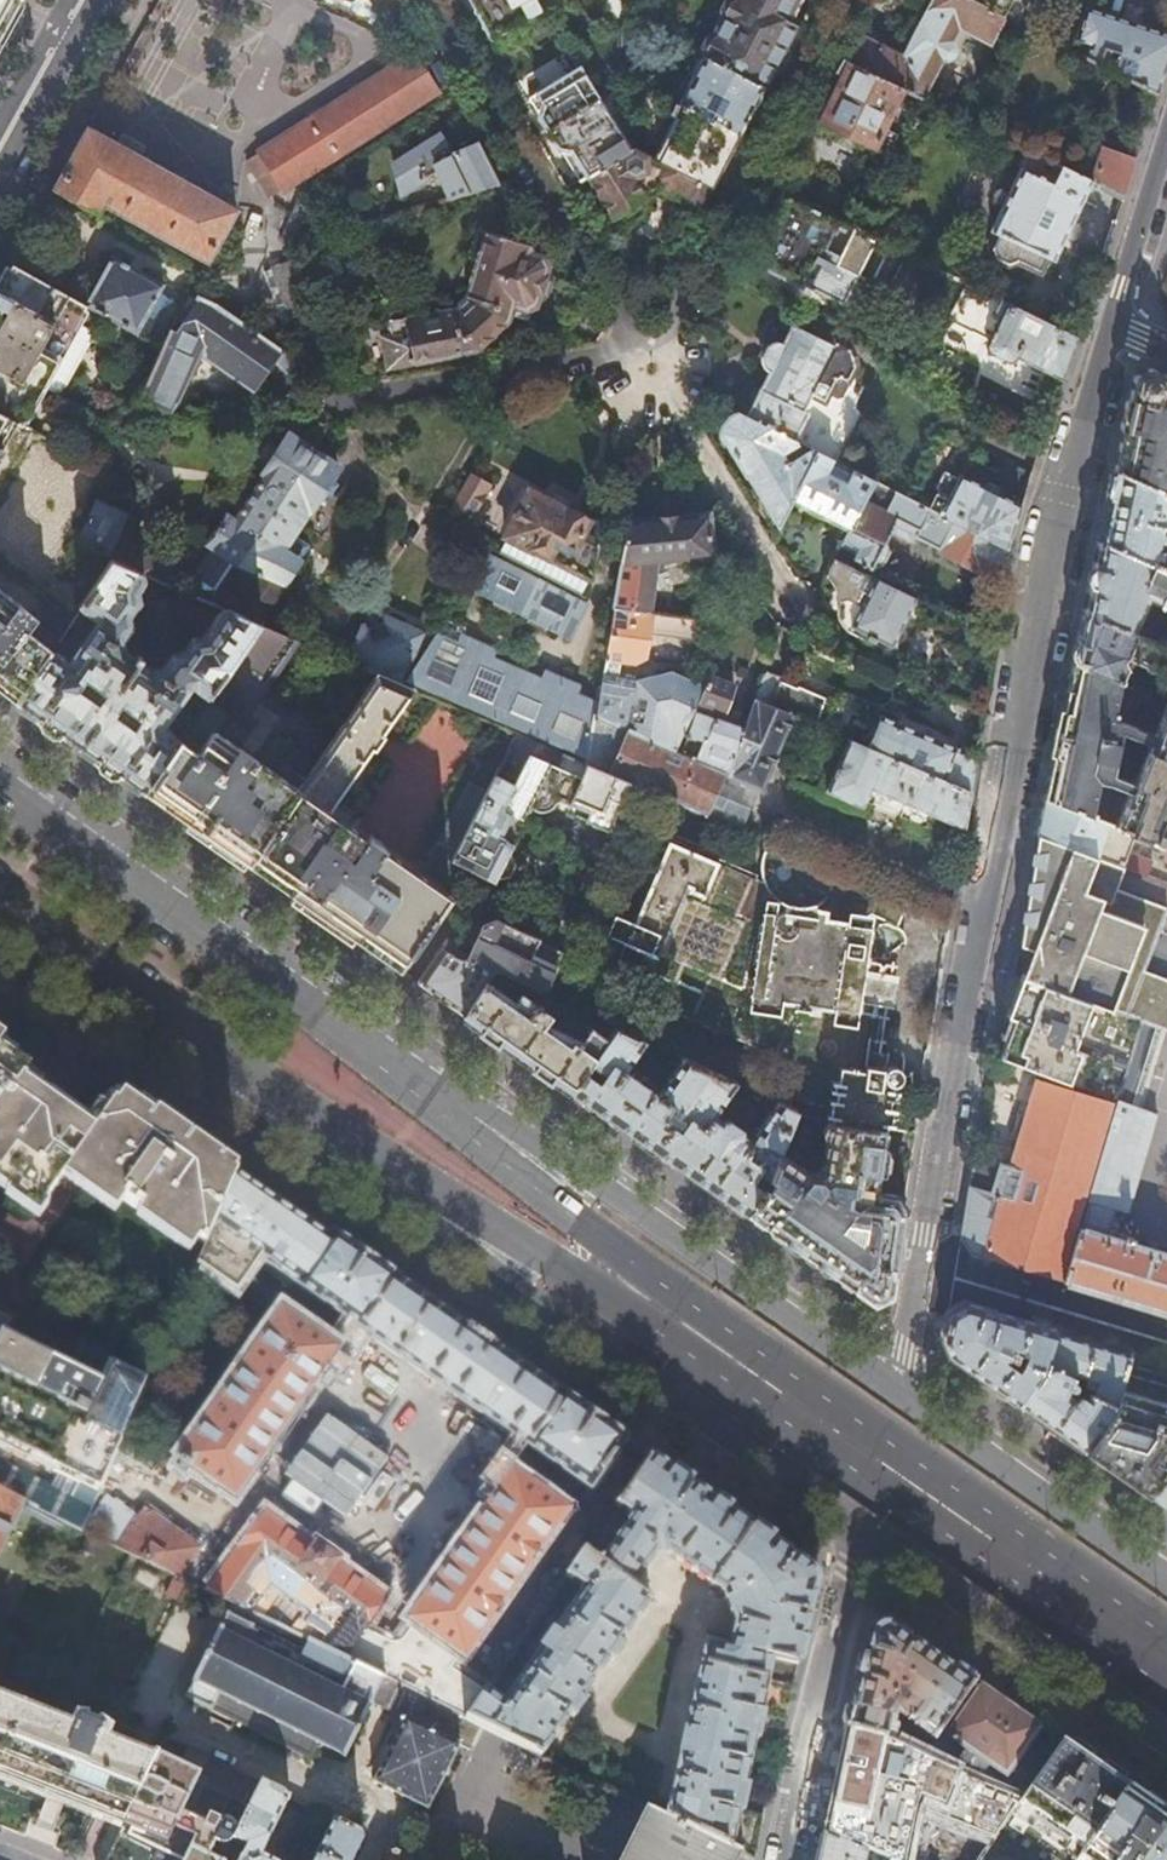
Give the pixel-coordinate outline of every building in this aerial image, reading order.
[(19,0),(0,0),(0,35),(19,0)] [(491,37),(553,0),(470,0),(491,37)] [(705,58),(764,88),(787,43),(796,25),(786,20),(789,15),(795,18),(804,0),(734,0),(705,58)] [(1004,16),(972,0),(914,0),(913,3),(932,13),(926,23),(915,27),(912,33),(909,39),(913,50),(908,61),(862,38),(849,63),(909,93),(921,99),(941,60),(947,60),(950,59),(953,56),(955,53),(955,48),(953,43),(950,41),(959,26),(990,41),(1004,16)] [(1004,16),(1012,0),(972,0),(1004,16)] [(1166,63),(1166,34),(1099,12),(1085,8),(1074,40),(1089,46),(1085,56),(1103,65),(1157,92),(1166,63)] [(249,163),(270,196),(282,188),(284,191),(436,92),(418,65),(411,53),(259,152),(261,155),(249,163)] [(752,111),(764,88),(705,58),(702,56),(680,103),(739,134),(740,134),(752,111)] [(906,99),(909,93),(849,63),(848,63),(820,121),(890,155),(901,133),(885,126),(900,96),(906,99)] [(601,97),(581,65),(532,96),(537,105),(551,128),(601,97)] [(635,147),(635,126),(634,116),(630,118),(630,122),(623,125),(619,119),(616,122),(601,97),(551,128),(572,163),(582,179),(635,147)] [(726,159),(739,134),(680,103),(654,157),(711,187),(726,159)] [(105,204),(207,263),(235,212),(87,127),(71,156),(53,189),(99,215),(105,204)] [(416,146),(425,166),(451,154),(441,134),(416,146)] [(431,165),(445,199),(495,184),(478,149),(475,141),(449,155),(450,156),(431,165)] [(1086,178),(1092,181),(1123,197),(1135,160),(1097,146),(1086,178)] [(711,187),(654,157),(635,147),(590,174),(609,205),(615,215),(618,214),(624,218),(628,219),(635,219),(641,215),(644,210),(644,206),(644,203),(642,199),(661,186),(662,189),(694,205),(701,208),(712,187),(711,187)] [(385,163),(401,197),(432,183),(416,148),(385,163)] [(1069,229),(1092,181),(1086,178),(1024,148),(1016,166),(1016,169),(1020,171),(991,233),(997,236),(990,250),(996,263),(1008,269),(1016,264),(1040,275),(1047,260),(1054,263),(1069,229)] [(903,251),(847,224),(816,209),(782,192),(765,224),(748,258),(800,285),(803,281),(841,300),(856,271),(886,286),(903,251)] [(290,247),(295,242),(330,232),(334,220),(314,211),(301,194),(277,239),(290,247)] [(451,307),(450,308),(460,355),(472,353),(503,324),(509,309),(522,312),(533,307),(539,285),(545,268),(540,258),(526,253),(528,246),(475,230),(467,258),(474,260),(464,295),(451,307)] [(110,257),(84,305),(86,306),(135,332),(149,307),(164,315),(176,294),(110,257)] [(319,324),(294,261),(262,274),(282,325),(299,318),(304,330),(309,327),(319,324)] [(84,305),(12,263),(0,284),(0,365),(39,387),(86,306),(84,305)] [(1017,356),(1061,378),(1076,336),(966,282),(947,321),(976,335),(976,334),(990,341),(987,346),(989,352),(1009,362),(1015,359),(1017,356)] [(296,366),(278,352),(218,306),(201,299),(177,332),(170,328),(141,396),(163,405),(169,408),(185,375),(190,373),(197,357),(196,356),(199,352),(203,352),(252,387),(262,374),(271,362),(288,374),(296,366)] [(460,355),(450,308),(387,321),(389,337),(379,339),(385,370),(407,366),(460,355)] [(747,417),(788,438),(795,441),(808,415),(808,412),(805,410),(814,392),(817,393),(828,388),(834,376),(843,373),(846,375),(853,363),(848,349),(836,343),(834,344),(815,334),(794,324),(785,340),(783,339),(782,341),(778,339),(776,338),(772,339),(770,341),(769,341),(762,353),(763,354),(763,359),(764,361),(766,364),(769,365),(769,368),(770,369),(747,417)] [(16,420),(19,422),(39,387),(0,365),(0,411),(16,420)] [(1114,468),(1166,491),(1166,375),(1150,368),(1133,376),(1124,420),(1114,468)] [(163,405),(141,396),(137,402),(159,412),(163,405)] [(16,420),(0,411),(0,449),(16,420)] [(771,448),(788,438),(747,417),(737,412),(728,418),(723,425),(721,431),(722,438),(728,445),(745,474),(755,468),(775,455),(771,448)] [(230,578),(313,452),(303,445),(288,436),(262,476),(263,476),(234,521),(227,516),(199,558),(230,578)] [(779,461),(775,455),(755,468),(764,483),(758,488),(763,497),(767,503),(765,505),(778,527),(790,502),(815,452),(805,446),(779,461)] [(300,558),(309,544),(294,534),(311,508),(312,508),(318,499),(326,503),(338,485),(331,480),(338,468),(331,463),(325,459),(313,452),(230,578),(213,604),(226,610),(257,623),(282,583),(284,584),(300,560),(300,558)] [(832,460),(815,452),(790,502),(813,513),(848,530),(873,481),(854,471),(846,485),(825,473),(832,460)] [(331,463),(334,458),(328,455),(325,459),(331,463)] [(1114,468),(1107,498),(1098,541),(1166,570),(1166,555),(1162,555),(1166,532),(1166,491),(1114,468)] [(939,490),(930,510),(1005,548),(1013,527),(1016,517),(1020,505),(961,475),(960,478),(946,471),(937,488),(939,490)] [(469,525),(491,486),(471,475),(454,508),(469,525)] [(930,510),(873,481),(848,530),(839,549),(855,556),(854,560),(873,570),(875,566),(882,563),(888,549),(887,544),(884,543),(890,532),(904,539),(915,535),(918,538),(937,547),(935,551),(993,579),(1003,585),(1009,550),(1005,548),(930,510)] [(592,576),(598,544),(581,536),(588,522),(544,500),(528,493),(505,536),(533,550),(525,568),(572,590),(581,572),(592,576)] [(75,545),(111,561),(145,575),(166,584),(171,571),(159,566),(160,563),(142,555),(141,559),(127,553),(129,546),(118,541),(118,540),(125,542),(129,532),(123,529),(128,513),(94,501),(75,545)] [(626,522),(612,608),(649,614),(653,574),(654,563),(710,559),(707,516),(626,522)] [(1098,541),(1088,589),(1084,612),(1134,632),(1148,597),(1166,605),(1166,570),(1098,541)] [(475,587),(572,634),(587,601),(489,555),(475,587)] [(900,624),(913,597),(853,568),(833,560),(826,574),(830,582),(834,594),(835,599),(836,599),(835,613),(837,622),(840,627),(844,630),(871,644),(874,637),(891,645),(900,624)] [(145,575),(111,561),(79,607),(105,624),(89,648),(84,645),(72,663),(50,649),(15,701),(82,748),(144,791),(180,738),(159,724),(172,704),(168,702),(184,679),(209,695),(213,690),(258,623),(257,623),(226,610),(221,611),(205,634),(193,637),(185,651),(173,654),(165,666),(152,669),(128,652),(125,640),(133,628),(130,616),(141,601),(138,591),(146,580),(145,575)] [(15,701),(50,649),(51,648),(24,628),(33,617),(0,592),(0,689),(15,701)] [(695,621),(649,614),(612,608),(601,672),(614,674),(616,663),(613,662),(614,656),(634,659),(640,655),(646,630),(684,636),(689,634),(695,622),(695,621)] [(1084,612),(1079,633),(1073,663),(1119,682),(1126,664),(1122,656),(1121,655),(1124,645),(1126,645),(1125,649),(1128,656),(1141,662),(1142,664),(1161,672),(1164,672),(1166,673),(1166,645),(1134,632),(1084,612)] [(363,628),(354,650),(346,646),(342,656),(344,657),(343,660),(378,675),(404,686),(434,639),(388,619),(379,622),(377,617),(369,619),(371,625),(363,628)] [(466,627),(446,620),(434,639),(404,686),(413,689),(500,727),(519,735),(535,742),(586,763),(594,716),(596,701),(577,693),(580,685),(566,678),(545,669),(542,678),(495,657),(499,649),(463,635),(466,627)] [(298,640),(258,623),(213,690),(209,695),(180,738),(144,791),(198,829),(248,864),(299,790),(217,732),(236,706),(245,713),(298,640)] [(1073,663),(1055,748),(1044,798),(1135,834),(1162,844),(1166,847),(1166,700),(1132,686),(1131,687),(1119,682),(1073,663)] [(635,678),(614,674),(601,672),(596,701),(594,716),(677,751),(684,734),(703,684),(669,672),(635,678)] [(743,831),(789,714),(771,706),(780,681),(763,674),(745,724),(728,772),(697,760),(677,751),(594,716),(586,763),(632,783),(743,831)] [(413,689),(404,686),(378,675),(299,790),(248,864),(276,884),(348,934),(398,969),(454,891),(455,861),(519,735),(500,727),(423,875),(385,848),(386,846),(371,835),(369,838),(330,810),(373,747),(376,749),(386,734),(383,732),(413,689)] [(706,675),(703,684),(684,734),(704,741),(697,760),(728,772),(745,724),(719,714),(731,684),(723,681),(706,675)] [(771,706),(789,714),(814,725),(825,699),(798,687),(797,689),(780,681),(771,706)] [(879,714),(865,747),(970,792),(973,773),(951,762),(955,753),(958,747),(879,714)] [(535,742),(519,735),(455,861),(496,880),(500,877),(509,876),(516,862),(510,850),(526,820),(503,809),(530,754),(535,742)] [(964,828),(970,792),(865,747),(845,738),(824,790),(861,806),(869,787),(957,825),(964,828)] [(611,833),(632,783),(586,763),(535,742),(530,754),(581,777),(569,802),(589,811),(584,821),(611,833)] [(555,805),(559,799),(569,803),(569,802),(581,777),(530,754),(503,809),(526,820),(533,809),(539,811),(547,811),(550,809),(555,805)] [(1135,834),(1044,798),(1040,817),(1036,834),(1038,835),(1123,867),(1124,867),(1147,876),(1152,864),(1127,855),(1135,834)] [(1038,835),(1034,862),(1022,934),(1042,941),(1035,961),(1028,959),(1022,978),(1026,980),(1143,1021),(1119,1102),(1135,1108),(1158,1029),(1160,1030),(1161,1028),(1166,1030),(1166,980),(1145,971),(1110,959),(1115,948),(1126,952),(1134,932),(1156,940),(1166,911),(1166,907),(1117,889),(1124,867),(1123,867),(1038,835)] [(893,905),(766,851),(764,853),(763,858),(762,867),(763,874),(766,884),(671,843),(636,926),(617,918),(609,936),(627,944),(619,964),(609,960),(604,972),(614,976),(611,982),(797,1062),(792,1095),(835,1106),(833,1121),(886,1129),(905,1132),(906,1117),(903,1114),(896,1110),(898,1092),(902,1093),(906,1092),(909,1088),(909,1080),(901,1080),(906,1068),(907,1066),(906,1061),(903,1058),(900,1055),(893,1053),(890,1071),(887,1075),(884,1075),(884,1072),(871,1070),(875,1042),(871,1041),(875,1018),(843,1014),(848,979),(858,973),(857,957),(858,946),(860,939),(864,925),(872,913),(886,920),(893,905)] [(1162,844),(1158,852),(1164,854),(1162,860),(1166,862),(1166,847),(1162,844)] [(899,925),(905,910),(893,905),(886,920),(899,925)] [(443,949),(494,973),(500,976),(541,995),(559,953),(536,943),(537,940),(485,915),(470,946),(448,937),(443,949)] [(1145,971),(1156,940),(1134,932),(1126,952),(1115,948),(1110,959),(1145,971)] [(464,1013),(494,973),(443,949),(423,977),(433,985),(430,989),(446,1000),(464,1013)] [(493,985),(500,976),(494,973),(464,1013),(463,1015),(531,1062),(573,1091),(587,1072),(593,1064),(619,1031),(599,1022),(583,1044),(559,1028),(563,1022),(520,994),(516,1000),(493,985)] [(999,1056),(1117,1101),(1119,1102),(1143,1021),(1026,980),(1014,1014),(999,1056)] [(649,1045),(619,1031),(593,1064),(607,1075),(601,1083),(587,1072),(573,1091),(597,1109),(660,1152),(747,1214),(761,1198),(764,1190),(753,1182),(759,1173),(769,1180),(781,1152),(797,1113),(777,1104),(747,1142),(741,1138),(741,1134),(740,1131),(726,1121),(721,1122),(720,1123),(712,1117),(736,1085),(687,1062),(661,1097),(628,1074),(649,1045)] [(24,1187),(23,1189),(41,1202),(69,1162),(138,1211),(141,1207),(171,1229),(174,1224),(206,1246),(236,1175),(219,1163),(164,1124),(134,1102),(130,1107),(115,1096),(90,1132),(76,1123),(18,1082),(26,1072),(15,1064),(0,1054),(0,1170),(24,1187)] [(1008,1261),(1060,1276),(1112,1102),(1036,1082),(1020,1134),(1009,1166),(973,1154),(960,1237),(970,1253),(983,1256),(983,1253),(1008,1261)] [(1064,1281),(1166,1312),(1166,1254),(1104,1235),(1113,1206),(1125,1209),(1154,1115),(1135,1108),(1119,1102),(1117,1101),(1064,1281)] [(781,1152),(769,1180),(764,1190),(761,1198),(747,1214),(811,1258),(873,1302),(890,1295),(902,1220),(905,1196),(882,1194),(880,1194),(876,1187),(878,1186),(880,1174),(883,1174),(885,1172),(889,1150),(888,1147),(884,1147),(886,1129),(833,1121),(829,1121),(823,1131),(825,1143),(822,1168),(817,1174),(810,1173),(781,1152)] [(300,1282),(329,1239),(277,1203),(236,1175),(206,1246),(196,1267),(236,1293),(262,1255),(300,1282)] [(360,1330),(397,1279),(398,1278),(333,1233),(329,1239),(300,1282),(297,1286),(360,1330)] [(397,1279),(360,1330),(438,1384),(589,1490),(625,1439),(626,1438),(561,1392),(561,1393),(473,1332),(471,1330),(397,1279)] [(1042,1367),(1055,1328),(1010,1315),(964,1301),(948,1310),(942,1337),(945,1346),(948,1354),(985,1380),(1017,1402),(1042,1367)] [(178,1461),(230,1496),(331,1349),(279,1313),(178,1461)] [(1082,1447),(1112,1404),(1126,1363),(1130,1351),(1093,1340),(1055,1328),(1042,1367),(1017,1402),(1050,1426),(1082,1447)] [(99,1492),(145,1384),(111,1367),(101,1385),(0,1334),(0,1443),(99,1492)] [(1126,1363),(1112,1404),(1082,1447),(1116,1471),(1140,1488),(1146,1493),(1166,1464),(1166,1375),(1161,1373),(1126,1363)] [(119,1451),(161,1480),(179,1455),(137,1426),(119,1451)] [(480,1725),(543,1756),(568,1719),(572,1722),(585,1703),(581,1699),(608,1660),(613,1663),(624,1646),(620,1643),(649,1601),(631,1588),(652,1558),(667,1557),(720,1592),(731,1626),(725,1648),(702,1642),(666,1817),(742,1855),(753,1859),(754,1859),(763,1815),(738,1811),(746,1776),(758,1717),(783,1721),(792,1687),(817,1585),(811,1568),(773,1542),(692,1485),(650,1456),(615,1508),(629,1517),(597,1565),(583,1555),(566,1580),(585,1593),(505,1707),(487,1695),(470,1720),(480,1725)] [(1146,1493),(1166,1507),(1166,1464),(1146,1493)] [(414,1622),(466,1659),(566,1510),(517,1476),(414,1622)] [(0,1488),(0,1551),(24,1500),(0,1488)] [(90,1512),(49,1494),(42,1508),(83,1528),(90,1512)] [(181,1577),(195,1584),(211,1561),(142,1513),(136,1522),(97,1495),(90,1512),(83,1528),(181,1577)] [(208,1590),(308,1640),(343,1657),(382,1603),(259,1518),(208,1590)] [(368,1706),(370,1702),(383,1677),(343,1657),(308,1640),(301,1653),(224,1615),(181,1699),(305,1760),(304,1763),(306,1764),(315,1745),(343,1759),(369,1707),(368,1706)] [(856,1675),(843,1728),(882,1739),(891,1743),(895,1730),(895,1726),(893,1724),(892,1724),(893,1718),(896,1715),(915,1729),(910,1735),(916,1739),(920,1734),(929,1741),(938,1729),(973,1682),(925,1648),(888,1622),(867,1630),(856,1675)] [(383,1677),(370,1702),(404,1719),(373,1782),(400,1796),(427,1809),(458,1746),(467,1751),(480,1725),(470,1720),(440,1705),(414,1692),(383,1677)] [(421,1678),(414,1692),(440,1705),(447,1691),(421,1678)] [(938,1729),(929,1741),(919,1757),(940,1768),(1021,1798),(1033,1781),(1012,1766),(1038,1727),(1011,1709),(1004,1704),(980,1687),(947,1736),(938,1729)] [(57,1796),(92,1810),(90,1816),(121,1828),(125,1820),(155,1754),(150,1752),(148,1757),(104,1740),(108,1731),(96,1721),(84,1715),(69,1714),(64,1725),(0,1700),(0,1775),(57,1796)] [(843,1728),(837,1749),(831,1780),(820,1836),(876,1858),(882,1859),(950,1859),(874,1828),(884,1814),(892,1796),(885,1793),(892,1778),(993,1819),(975,1844),(984,1849),(1010,1813),(1021,1798),(940,1768),(919,1757),(891,1743),(882,1739),(843,1728)] [(1060,1742),(1033,1781),(1021,1798),(1010,1813),(1077,1859),(1125,1788),(1101,1771),(1060,1742)] [(181,1765),(156,1753),(155,1754),(125,1820),(149,1832),(206,1859),(221,1859),(230,1842),(238,1825),(218,1814),(231,1789),(203,1776),(205,1771),(184,1761),(181,1765)] [(615,1798),(590,1785),(584,1797),(610,1809),(615,1798)] [(230,1842),(242,1848),(236,1859),(266,1859),(256,1855),(264,1839),(270,1841),(274,1832),(269,1829),(284,1800),(256,1786),(238,1825),(230,1842)] [(1125,1788),(1077,1859),(1166,1859),(1166,1817),(1125,1788)] [(742,1855),(666,1817),(645,1807),(619,1859),(741,1859),(742,1855)] [(358,1843),(356,1836),(328,1822),(309,1859),(350,1859),(358,1843)] [(820,1836),(815,1859),(876,1859),(876,1858),(820,1836)]
